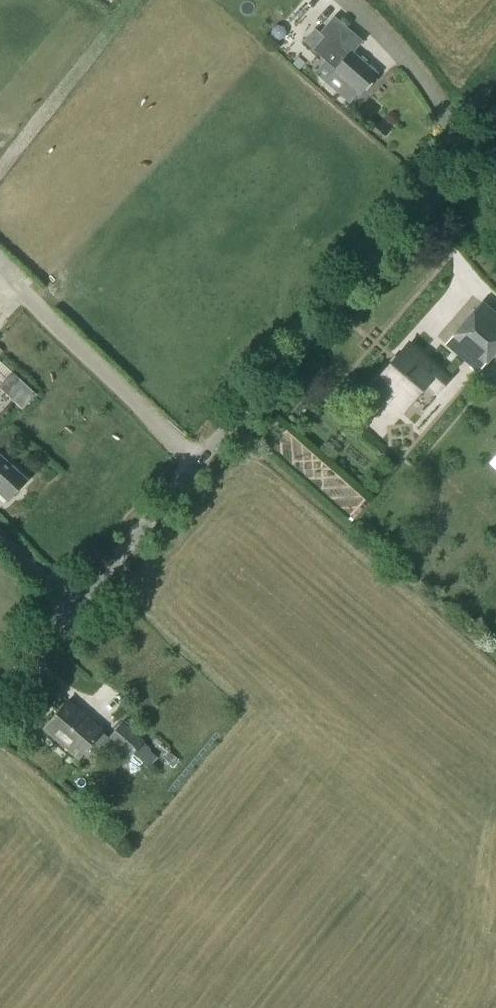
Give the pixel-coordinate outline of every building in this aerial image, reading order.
[(351,34),(340,24),(333,19),(319,34),(314,30),(303,42),(313,50),(312,51),(325,62),(314,74),(349,104),(358,94),(359,96),(378,74),(351,52),(341,65),(332,57),(351,34)] [(495,351),(495,318),(481,305),(446,346),(478,373),(495,351)] [(436,393),(448,379),(408,346),(371,389),(400,414),(426,385),(436,393)] [(7,502),(25,482),(11,469),(0,458),(0,496),(7,502)] [(100,735),(65,704),(44,729),(79,759),(93,743),(103,753),(111,744),(129,760),(130,759),(130,763),(131,764),(130,766),(130,774),(136,773),(139,770),(138,769),(143,764),(141,762),(143,760),(165,779),(171,771),(150,752),(151,750),(143,743),(143,744),(121,725),(109,739),(102,733),(100,735)]
